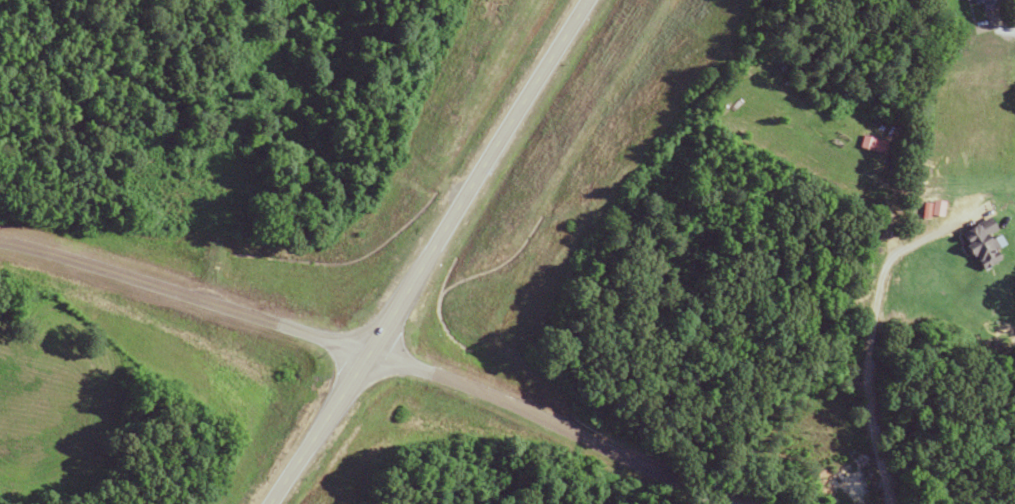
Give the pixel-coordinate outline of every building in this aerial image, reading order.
[(1000,7),(998,0),(961,0),(962,4),(979,1),(981,11),(1000,7)] [(993,259),(989,251),(994,249),(986,234),(993,230),(985,216),(960,230),(964,237),(959,239),(976,269),(993,259)]
